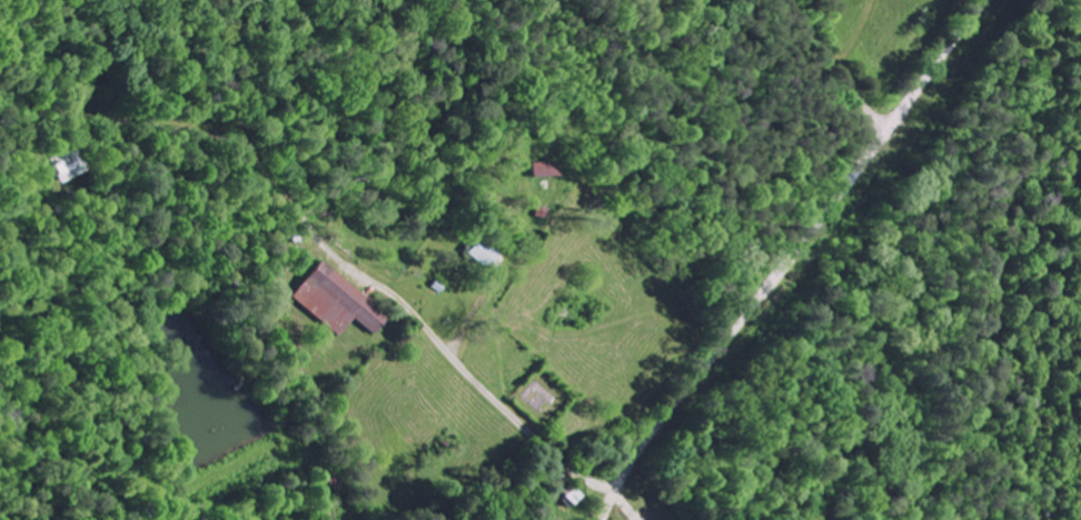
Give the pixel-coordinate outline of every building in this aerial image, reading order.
[(75,146),(48,157),(57,180),(87,167),(75,146)] [(535,156),(533,174),(562,169),(558,152),(535,156)] [(480,236),(466,250),(488,267),(504,250),(480,236)] [(319,258),(288,291),(341,336),(353,318),(371,333),(385,313),(319,258)] [(559,473),(552,481),(571,502),(581,494),(559,473)]
